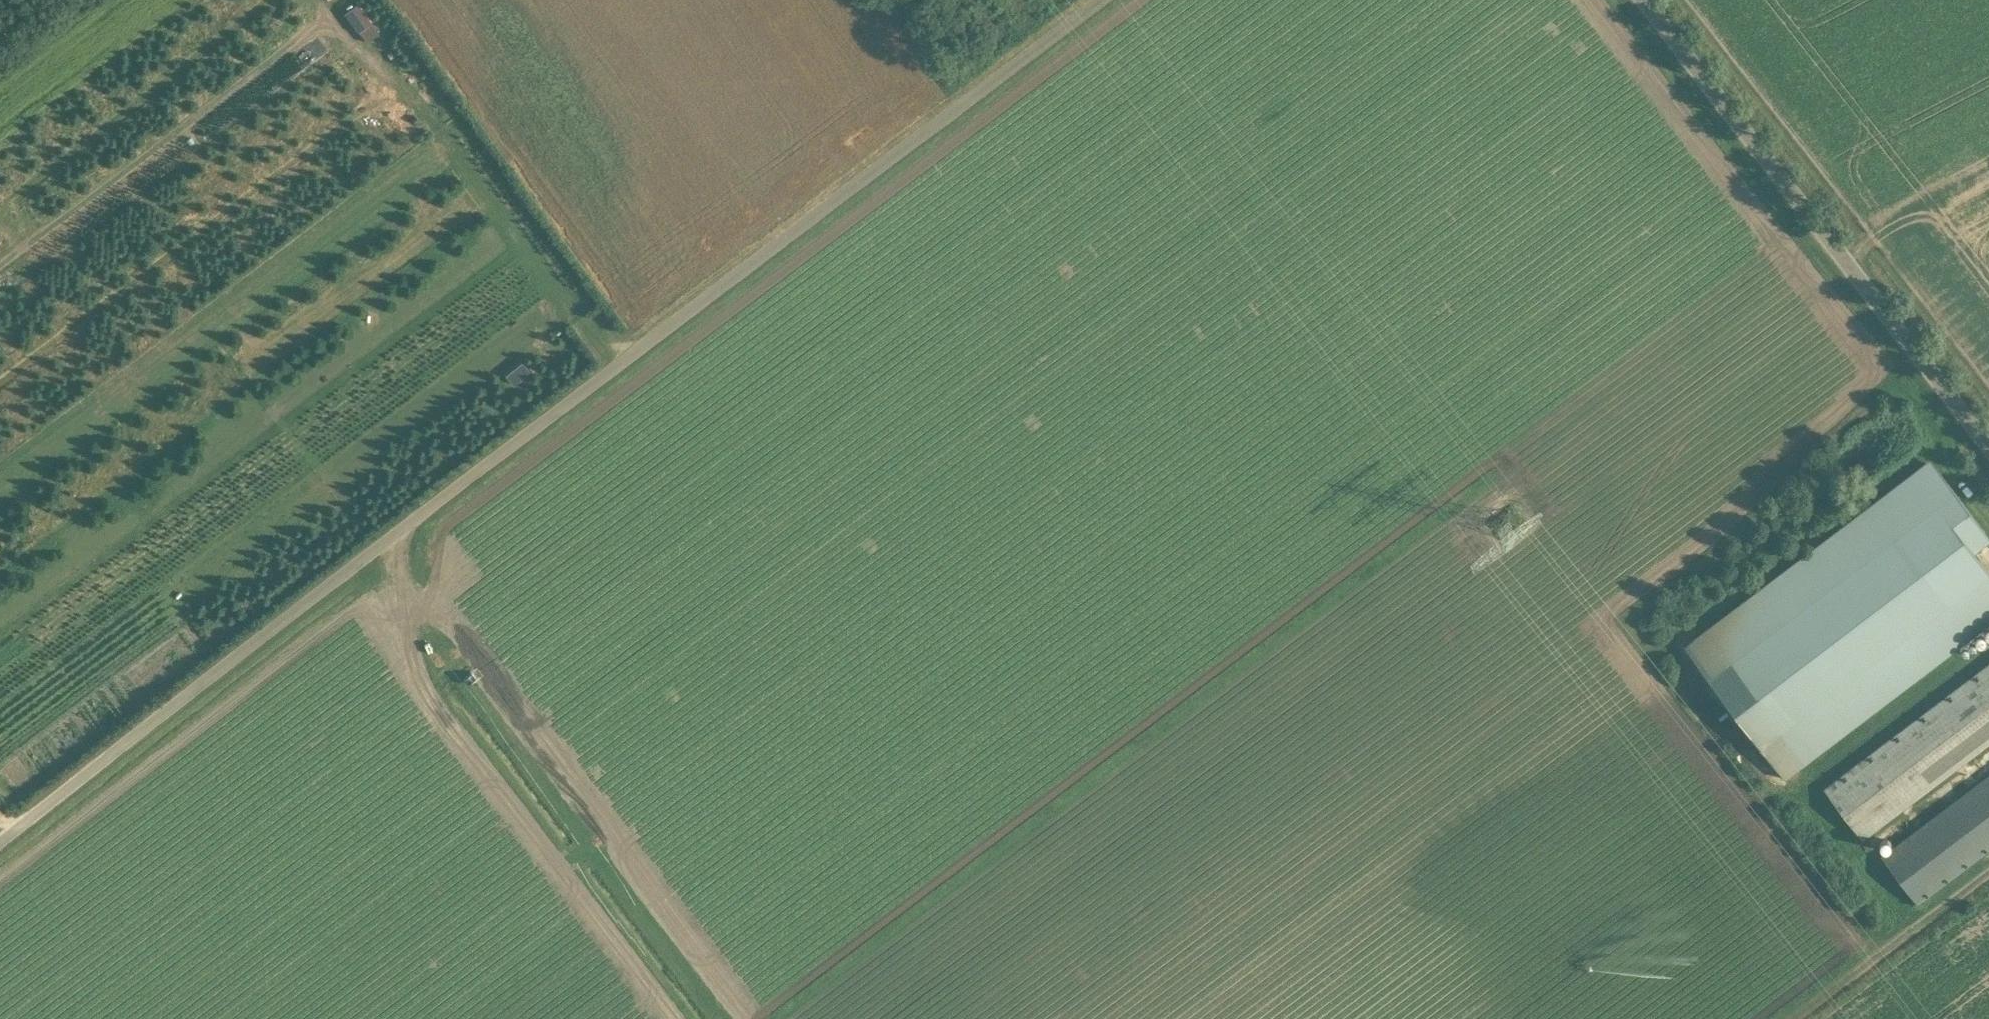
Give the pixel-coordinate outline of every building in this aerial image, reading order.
[(358,30),(370,21),(358,4),(346,13),(358,30)] [(505,372),(515,384),(531,372),(521,359),(505,372)] [(1926,462),(1685,645),(1785,778),(1988,623),(1988,580),(1957,538),(1973,526),(1985,542),(1986,541),(1926,462)] [(1828,785),(1866,835),(1988,742),(1988,663),(1828,785)] [(1988,847),(1988,775),(1880,855),(1915,902),(1988,847)]
